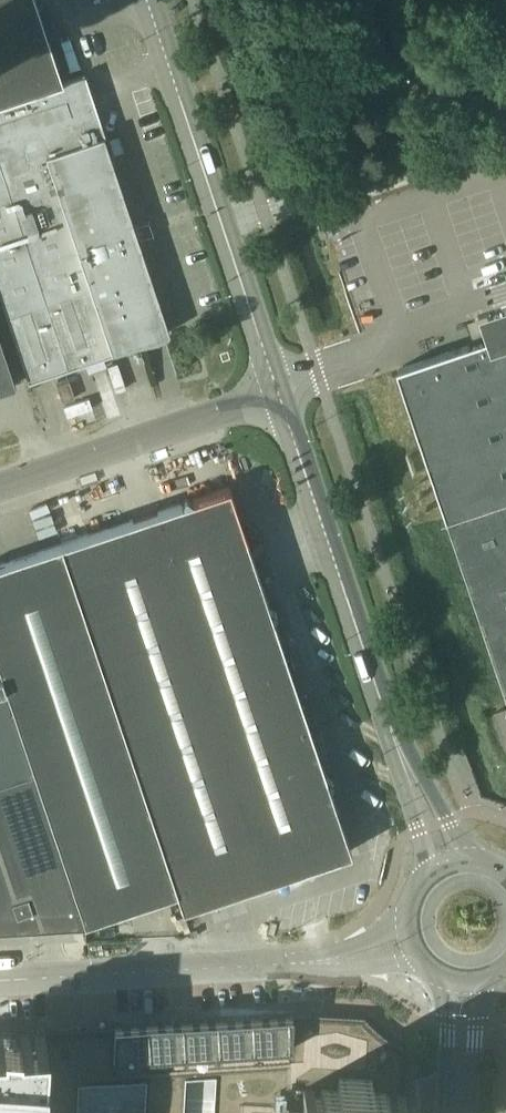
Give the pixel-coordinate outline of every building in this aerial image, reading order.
[(63,81),(36,0),(0,0),(0,102),(63,81)] [(0,102),(0,292),(28,378),(29,380),(115,351),(114,350),(169,332),(169,331),(170,331),(169,330),(170,329),(105,135),(106,134),(86,73),(63,81),(0,102)] [(451,517),(505,498),(505,317),(498,320),(502,333),(401,367),(451,516),(449,516),(449,517),(451,517)] [(16,383),(0,335),(0,388),(16,383)] [(57,383),(63,401),(75,397),(70,379),(57,383)] [(182,501),(61,542),(75,584),(244,527),(230,485),(193,497),(186,494),(182,501)] [(451,517),(505,680),(505,498),(451,517)] [(270,605),(244,527),(75,584),(177,889),(183,906),(304,866),(311,869),(315,862),(352,850),(330,785),(334,778),(326,774),(274,617),(277,609),(270,605)] [(0,562),(0,667),(1,670),(34,767),(35,767),(85,920),(177,889),(75,584),(61,542),(0,562)] [(0,670),(0,778),(34,767),(1,670),(0,670)] [(34,767),(0,778),(0,925),(85,920),(35,767),(34,767)] [(408,1047),(407,1047),(407,1042),(398,1042),(397,1042),(397,1041),(396,1041),(395,1041),(395,1040),(394,1040),(393,1039),(392,1039),(392,1038),(391,1038),(390,1037),(389,1037),(389,1036),(388,1036),(388,1035),(387,1035),(386,1035),(386,1034),(385,1034),(385,1033),(384,1033),(384,1032),(383,1032),(382,1032),(382,1031),(381,1031),(381,1030),(380,1030),(380,1029),(379,1029),(379,1028),(378,1028),(377,1027),(376,1027),(376,1026),(375,1026),(375,1025),(374,1025),(374,1024),(373,1024),(374,1016),(365,1016),(364,1014),(307,1011),(297,1012),(221,1007),(220,1017),(69,1026),(0,1031),(0,1112),(404,1112),(408,1047)]
